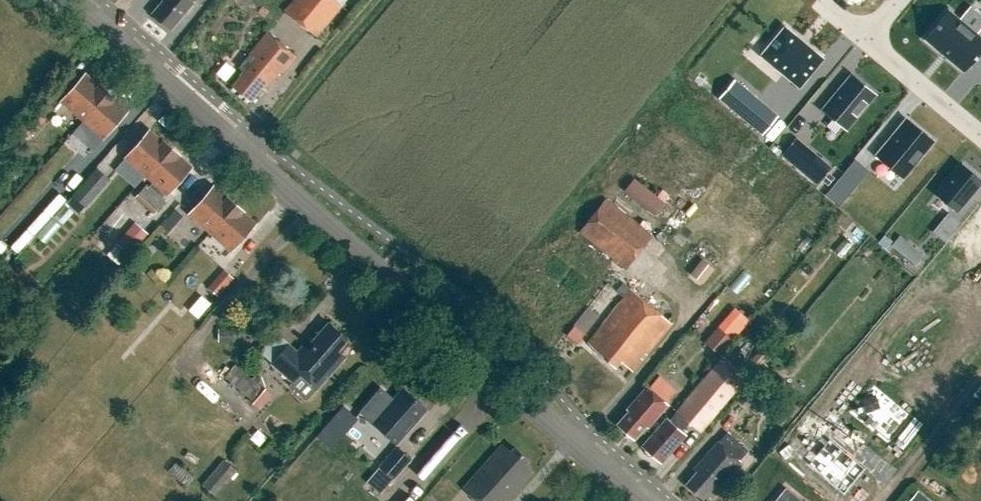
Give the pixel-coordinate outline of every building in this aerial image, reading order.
[(151,14),(171,30),(194,3),(190,0),(163,0),(151,14)] [(284,11),(316,37),(342,5),(336,0),(293,0),(284,11)] [(948,11),(925,39),(964,71),(980,50),(980,39),(948,11)] [(785,28),(762,56),(799,87),(822,59),(785,28)] [(242,71),(239,75),(240,76),(232,86),(251,102),(263,87),(266,89),(279,72),(282,74),(296,57),(267,33),(239,68),(242,71)] [(852,73),(821,111),(846,131),(876,94),(852,73)] [(86,74),(61,102),(103,138),(128,110),(115,99),(116,99),(99,84),(98,85),(86,74)] [(735,80),(719,98),(762,134),(777,116),(735,80)] [(36,110),(20,128),(30,137),(46,119),(36,110)] [(906,119),(876,156),(903,178),(933,141),(906,119)] [(150,130),(125,158),(146,177),(171,148),(163,140),(162,141),(150,130)] [(171,148),(146,177),(153,183),(150,187),(147,184),(136,197),(155,214),(166,201),(161,197),(165,193),(167,195),(192,167),(179,156),(180,155),(171,148)] [(294,149),(290,154),(290,155),(296,159),(297,159),(301,154),(295,149),(294,149)] [(806,149),(793,164),(817,184),(829,168),(806,149)] [(95,197),(120,172),(110,161),(84,186),(95,197)] [(980,181),(960,164),(936,194),(956,210),(980,181)] [(643,174),(631,191),(664,213),(676,196),(643,174)] [(214,186),(189,214),(210,233),(235,204),(227,197),(226,197),(214,186)] [(626,269),(652,236),(605,199),(579,232),(626,269)] [(235,204),(210,233),(231,251),(256,223),(243,212),(244,211),(235,204)] [(135,222),(116,244),(129,256),(149,234),(135,222)] [(911,247),(904,255),(916,265),(923,256),(911,247)] [(705,277),(718,262),(711,257),(699,271),(705,277)] [(224,270),(208,288),(219,297),(234,278),(224,270)] [(980,329),(980,303),(961,284),(941,306),(975,336),(980,329)] [(672,324),(631,290),(632,289),(631,288),(587,343),(615,368),(620,361),(633,372),(672,324)] [(206,315),(217,300),(208,294),(198,309),(206,315)] [(288,344),(271,364),(293,383),(290,386),(306,400),(316,389),(317,389),(345,357),(341,354),(351,343),(328,323),(300,355),(288,344)] [(734,335),(721,324),(705,344),(718,354),(734,335)] [(667,418),(643,446),(661,462),(686,435),(681,431),(688,422),(701,432),(747,377),(722,356),(676,412),(677,412),(670,421),(667,418)] [(225,377),(254,402),(264,390),(235,365),(225,377)] [(881,383),(861,405),(895,435),(914,413),(881,383)] [(627,410),(629,412),(618,424),(634,439),(645,426),(647,428),(668,404),(647,386),(627,410)] [(381,387),(360,411),(373,423),(396,444),(427,409),(403,389),(394,399),(381,387)] [(697,472),(686,484),(703,499),(714,486),(717,489),(741,461),(740,461),(748,451),(727,432),(719,442),(719,441),(694,469),(697,472)] [(834,435),(814,458),(848,488),(867,465),(834,435)] [(463,489),(477,500),(508,500),(533,473),(525,465),(529,461),(514,448),(510,452),(502,445),(463,489)] [(380,466),(393,478),(410,459),(397,447),(380,466)] [(224,460),(203,485),(217,497),(239,472),(224,460)] [(775,500),(801,500),(786,488),(775,500)] [(918,491),(909,500),(930,500),(918,491)]
